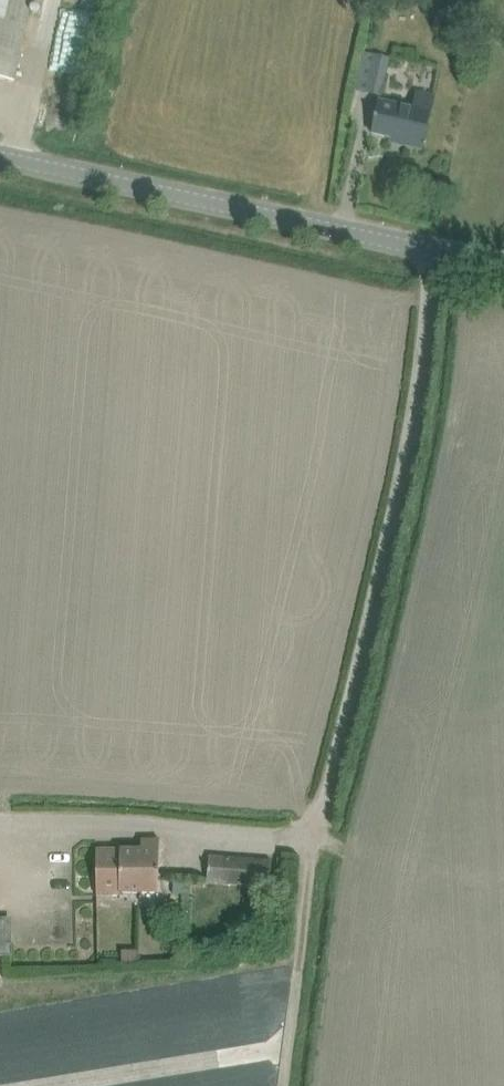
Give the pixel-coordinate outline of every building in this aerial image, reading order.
[(14,82),(32,0),(0,0),(0,79),(14,82)] [(389,60),(360,54),(353,91),(381,97),(389,60)] [(405,146),(421,150),(433,96),(416,93),(413,110),(379,102),(376,116),(375,116),(374,120),(375,120),(372,135),(406,142),(405,146)] [(142,850),(96,850),(97,896),(120,896),(119,893),(158,893),(160,862),(160,840),(142,840),(142,850)] [(272,862),(209,857),(207,883),(270,888),(272,862)] [(289,859),(278,859),(277,868),(288,869),(289,859)] [(12,957),(12,919),(0,919),(0,957),(12,957)] [(138,952),(122,952),(122,965),(138,965),(138,952)]
